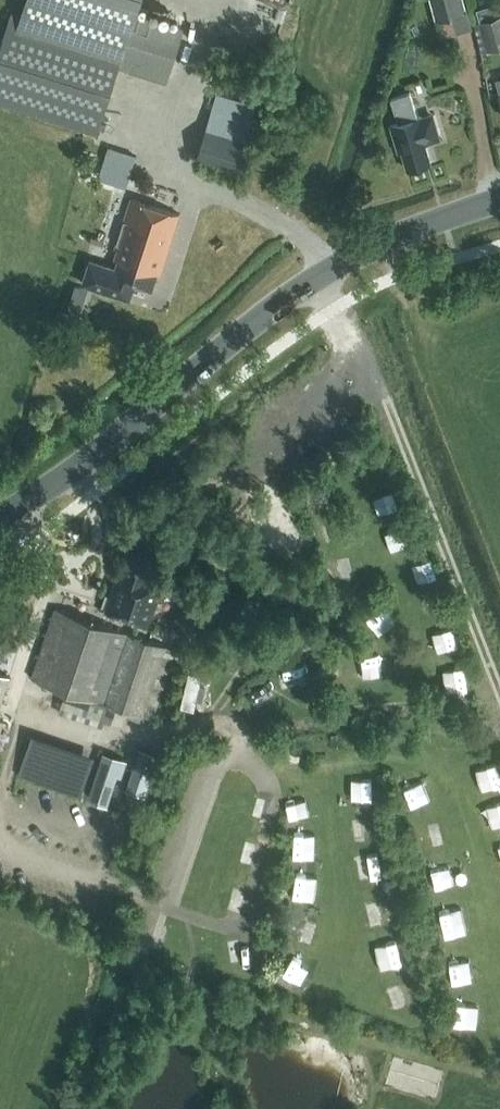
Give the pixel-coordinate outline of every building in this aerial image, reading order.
[(0,50),(0,102),(96,132),(109,92),(117,65),(166,80),(171,65),(183,26),(135,11),(138,0),(25,0),(20,15),(12,12),(0,50)] [(467,9),(465,0),(431,0),(436,17),(467,9)] [(499,45),(499,13),(479,19),(488,48),(499,45)] [(417,116),(410,91),(391,97),(399,121),(391,123),(398,150),(401,149),(406,167),(430,160),(425,143),(441,139),(432,111),(417,116)] [(237,172),(247,139),(206,127),(196,160),(237,172)] [(106,132),(96,157),(109,161),(119,136),(106,132)] [(159,272),(178,212),(135,198),(114,264),(90,257),(82,281),(128,296),(133,282),(150,288),(156,271),(159,272)] [(82,310),(88,288),(75,283),(68,306),(82,310)] [(400,489),(379,496),(386,517),(407,511),(400,489)] [(147,579),(152,566),(126,557),(122,570),(118,569),(105,609),(150,624),(163,584),(147,579)] [(155,708),(176,649),(56,607),(33,676),(67,687),(59,711),(102,726),(104,720),(112,723),(119,704),(143,712),(145,705),(155,708)] [(285,665),(288,684),(309,681),(305,661),(285,665)] [(471,666),(452,668),(454,685),(473,683),(471,666)] [(207,704),(208,670),(189,670),(188,704),(207,704)] [(262,708),(278,695),(264,679),(248,691),(262,708)] [(158,769),(162,757),(156,755),(157,752),(142,747),(129,787),(143,792),(152,767),(158,769)] [(121,776),(126,758),(103,751),(88,796),(107,803),(117,774),(121,776)] [(487,788),(499,784),(499,760),(481,765),(487,788)] [(302,885),(323,883),(322,859),(300,860),(302,885)] [(393,899),(371,903),(375,923),(396,920),(393,899)]
